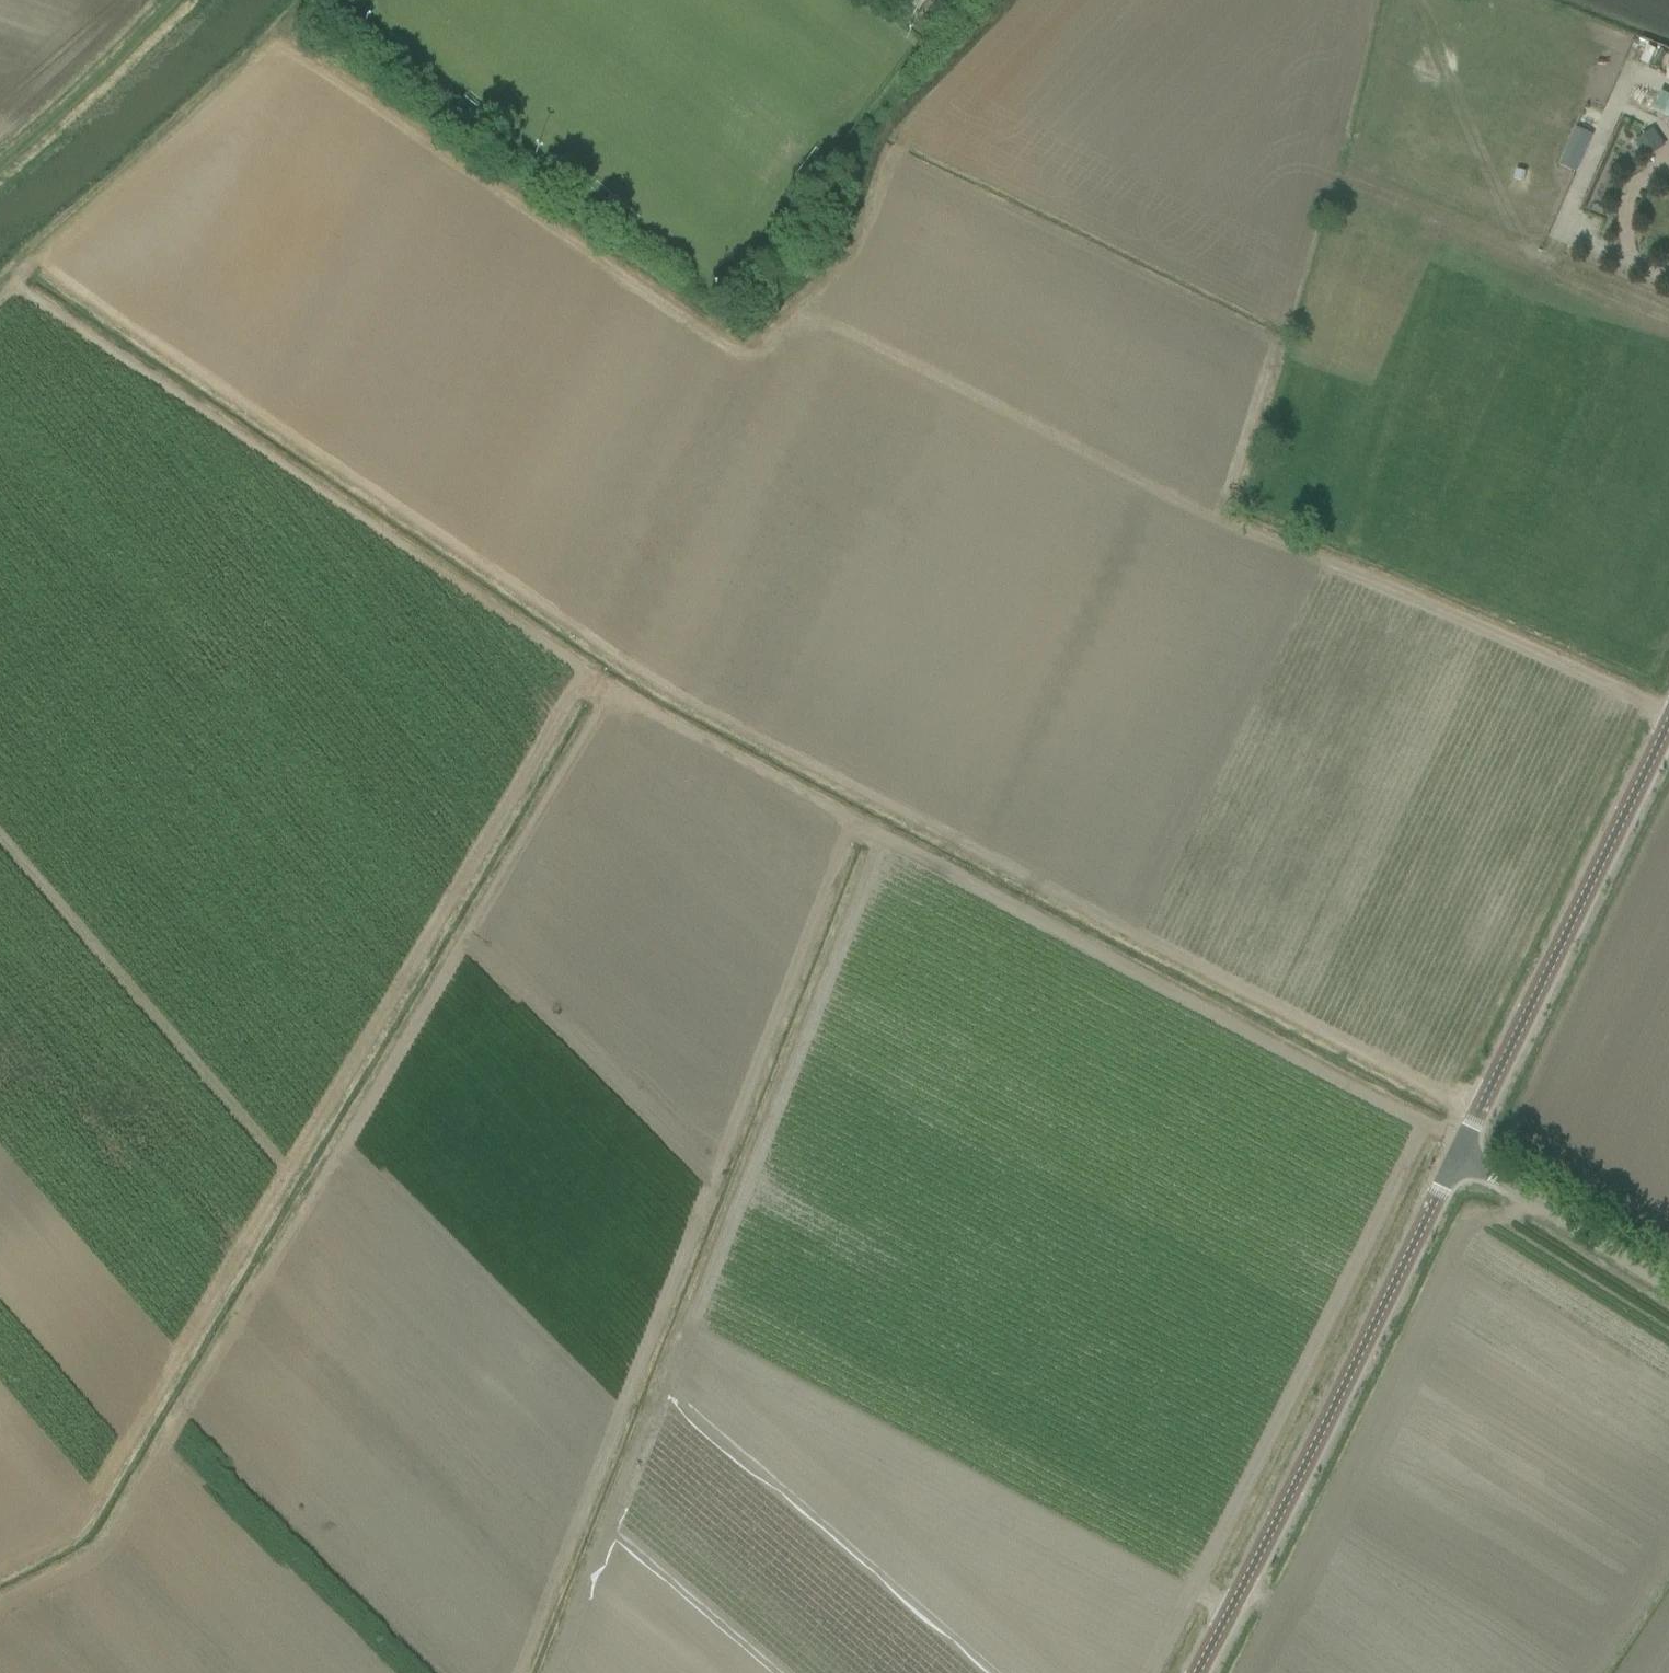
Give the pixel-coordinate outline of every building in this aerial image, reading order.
[(1659,118),(1667,97),(1652,92),(1645,113),(1659,118)] [(1653,130),(1635,143),(1644,157),(1663,144),(1653,130)] [(1569,169),(1585,176),(1601,140),(1584,133),(1569,169)]
